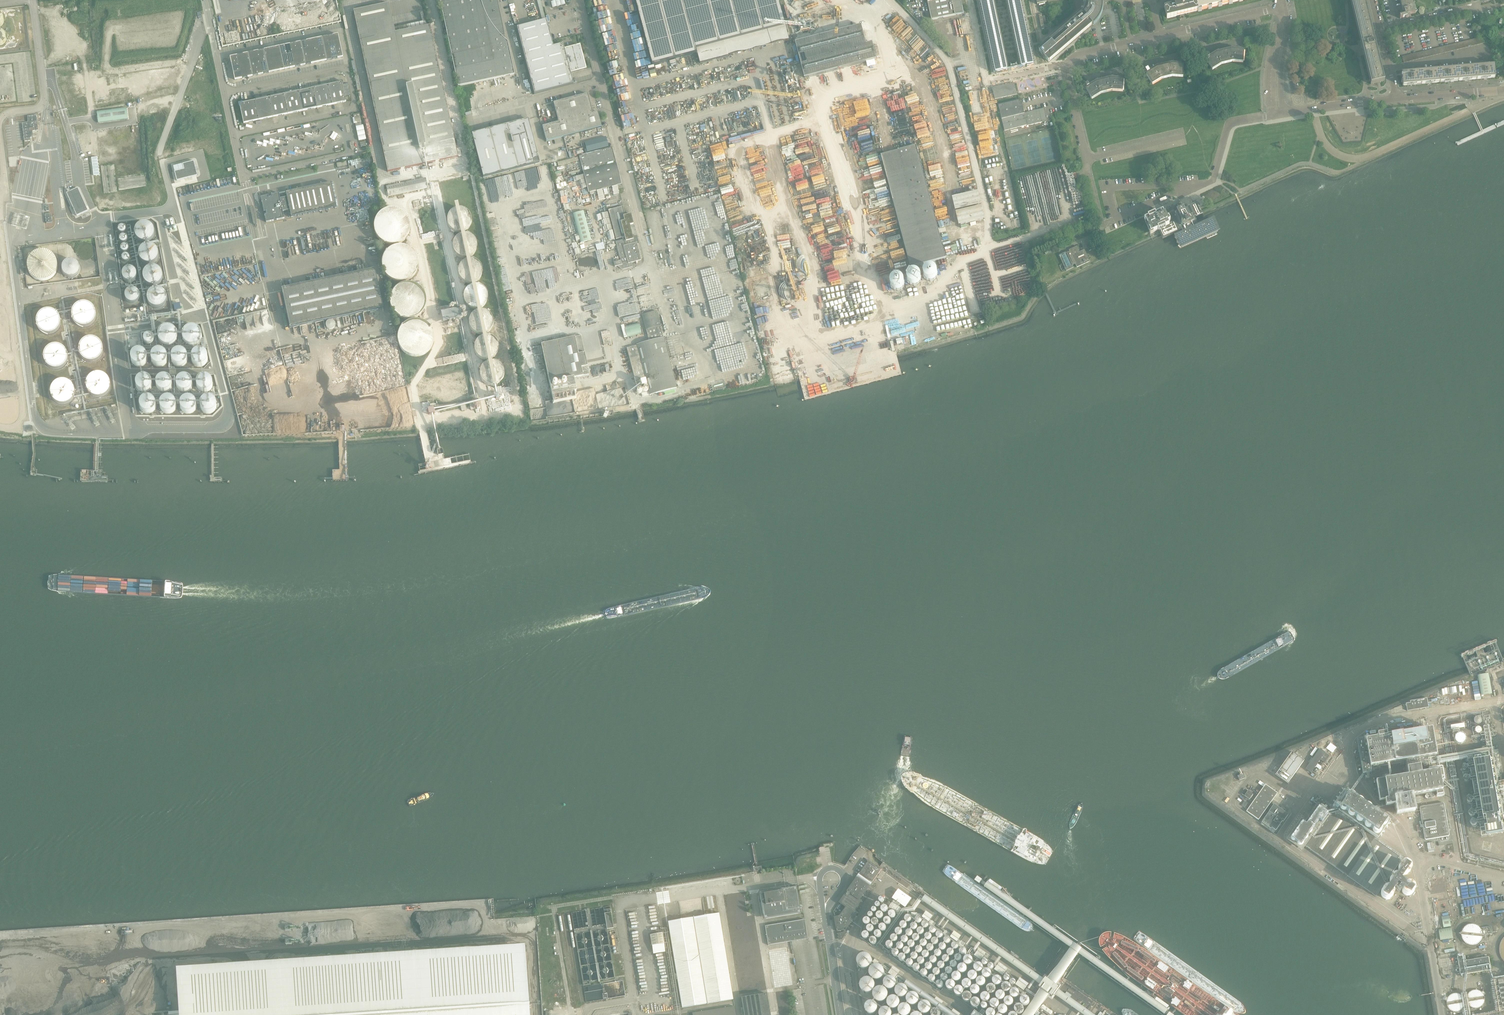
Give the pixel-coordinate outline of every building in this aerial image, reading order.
[(454,69),(458,86),(514,74),(507,42),(507,41),(506,40),(503,38),(504,38),(503,37),(502,37),(500,34),(498,32),(496,30),(495,29),(494,27),(493,26),(493,25),(492,25),(490,21),(489,20),(488,18),(487,16),(486,14),(485,12),(484,10),(483,7),(482,5),(481,3),(481,0),(440,0),(454,69)] [(481,0),(481,3),(482,5),(483,7),(484,10),(485,12),(486,14),(487,16),(488,18),(489,20),(490,21),(492,25),(493,25),(493,26),(494,27),(495,29),(496,30),(498,32),(500,34),(502,37),(503,37),(506,37),(498,0),(481,0)] [(653,65),(698,53),(700,64),(729,56),(790,40),(786,26),(779,0),(636,0),(653,65)] [(932,20),(955,15),(963,14),(960,0),(927,0),(932,20)] [(996,73),(1007,71),(993,0),(980,0),(996,73)] [(1022,68),(1034,65),(1020,0),(1008,0),(1022,68)] [(1181,15),(1198,11),(1195,0),(1182,4),(1181,0),(1175,0),(1174,0),(1175,5),(1164,8),(1167,18),(1181,15)] [(1195,0),(1198,11),(1244,0),(1197,0),(1195,0)] [(1365,0),(1350,0),(1360,40),(1371,84),(1384,81),(1376,45),(1378,45),(1377,40),(1376,41),(1375,36),(1374,37),(1365,0)] [(1400,19),(1405,17),(1406,18),(1410,17),(1410,14),(1411,14),(1416,13),(1413,0),(1401,0),(1404,10),(1399,11),(1401,16),(1399,16),(1400,19)] [(458,157),(430,25),(395,33),(389,3),(353,11),(388,172),(458,157)] [(546,20),(517,28),(534,94),(573,84),(570,73),(586,69),(580,45),(564,49),(563,44),(553,47),(546,20)] [(867,44),(862,25),(796,43),(805,78),(877,59),(873,43),(867,44)] [(1496,32),(1498,40),(1503,38),(1503,30),(1496,32)] [(343,57),(338,34),(230,57),(235,80),(343,57)] [(1211,59),(1208,54),(1205,56),(1213,69),(1221,64),(1233,61),(1242,62),(1243,52),(1232,52),(1217,55),(1211,59)] [(72,64),(48,68),(49,74),(73,70),(72,64)] [(1477,79),(1484,79),(1495,78),(1494,65),(1476,67),(1477,79)] [(1151,73),(1148,69),(1145,71),(1152,83),(1160,78),(1172,75),(1182,76),(1183,67),(1172,66),(1157,69),(1151,73)] [(1459,81),(1466,80),(1477,79),(1476,67),(1458,69),(1459,81)] [(1440,82),(1448,82),(1459,81),(1458,69),(1439,70),(1440,82)] [(1421,84),(1429,83),(1440,82),(1439,70),(1420,72),(1421,84)] [(1402,78),(1403,85),(1421,84),(1420,72),(1402,73),(1401,73),(1401,78),(1402,78)] [(1091,88),(1088,83),(1085,85),(1092,98),(1101,93),(1113,90),(1122,91),(1123,81),(1112,80),(1097,84),(1091,88)] [(339,83),(328,85),(332,104),(346,101),(343,85),(344,85),(343,81),(339,82),(339,83)] [(1015,83),(1005,85),(992,88),(995,99),(1017,95),(1015,83)] [(317,108),(332,104),(328,85),(326,85),(325,85),(315,87),(315,88),(313,88),(317,108)] [(302,111),(317,108),(313,88),(311,89),(311,88),(300,90),(300,91),(298,91),(302,111)] [(986,88),(969,91),(981,158),(999,155),(986,88)] [(286,94),(284,94),(288,114),(302,111),(298,91),(296,92),(296,91),(285,93),(286,94)] [(273,117),(288,114),(284,94),(282,95),(281,94),(271,96),(271,97),(269,97),(273,117)] [(607,125),(601,126),(598,112),(593,113),(588,94),(553,103),(558,122),(542,126),(546,141),(607,125)] [(256,100),(254,101),(258,120),(273,117),(269,97),(267,98),(267,97),(256,100)] [(1024,113),(1021,100),(998,105),(1004,130),(1027,125),(1027,126),(1042,122),(1039,110),(1024,113)] [(244,123),(258,120),(254,101),(243,103),(243,102),(239,103),(239,106),(240,106),(244,123)] [(359,113),(353,114),(356,127),(362,125),(359,113)] [(528,119),(507,125),(518,169),(539,163),(528,119)] [(22,122),(23,132),(39,130),(38,127),(35,127),(35,121),(22,122)] [(507,125),(489,129),(501,173),(518,169),(507,125)] [(489,129),(471,134),(483,178),(501,173),(489,129)] [(606,137),(584,143),(587,152),(608,147),(606,137)] [(945,261),(915,145),(880,154),(910,269),(945,261)] [(613,147),(580,154),(588,192),(621,184),(613,147)] [(194,161),(173,166),(177,181),(197,175),(194,161)] [(1013,206),(1006,169),(999,170),(998,166),(985,168),(992,209),(1013,206)] [(426,178),(386,186),(388,196),(428,188),(426,178)] [(268,196),(261,197),(264,212),(266,211),(266,215),(265,215),(266,222),(284,219),(283,212),(288,210),(290,217),(337,207),(331,183),(286,192),(287,197),(280,199),(279,193),(271,195),(272,197),(269,197),(268,196)] [(78,188),(66,193),(77,216),(88,211),(78,188)] [(1145,220),(1151,234),(1159,230),(1163,238),(1177,232),(1179,236),(1183,246),(1215,231),(1211,222),(1200,227),(1195,216),(1196,216),(1203,213),(1198,202),(1194,203),(1183,208),(1181,203),(1161,212),(1161,213),(1156,215),(1155,214),(1148,217),(1148,218),(1145,220)] [(411,227),(410,223),(409,220),(408,217),(407,216),(405,214),(402,211),(400,210),(398,209),(396,209),(393,208),(389,209),(385,210),(384,210),(382,211),(379,214),(377,217),(375,220),(374,221),(374,223),(374,227),(374,230),(375,234),(376,236),(378,240),(381,242),(383,243),(384,244),(388,245),(391,245),(395,245),(399,244),(402,243),(403,242),(405,240),(407,237),(409,234),(410,231),(411,227)] [(472,221),(471,219),(471,217),(470,215),(468,213),(467,211),(465,210),(462,209),(460,209),(458,209),(455,209),(453,211),(451,212),(449,214),(448,216),(447,219),(447,221),(447,223),(448,225),(449,228),(450,229),(452,231),(454,233),(456,233),(459,234),(460,233),(463,233),(466,232),(468,230),(469,229),(470,226),(471,224),(472,221)] [(576,243),(591,240),(585,211),(570,214),(576,243)] [(1015,211),(994,215),(997,230),(1018,226),(1015,211)] [(154,232),(154,231),(154,229),(153,227),(152,226),(150,224),(149,223),(147,223),(145,223),(143,223),(141,223),(139,224),(138,225),(136,227),(136,228),(135,230),(135,232),(135,234),(136,236),(136,238),(137,239),(139,240),(140,241),(142,242),(144,242),(146,242),(148,241),(150,240),(151,239),(153,238),(154,236),(154,234),(154,232)] [(477,247),(477,244),(476,242),(475,240),(473,237),(471,236),(469,235),(466,234),(464,234),(462,234),(460,235),(457,236),(456,238),(454,240),(453,242),(452,245),(452,247),(453,249),(453,252),(455,254),(456,256),(458,257),(460,258),(463,259),(465,259),(468,259),(470,258),(472,257),(474,255),(475,253),(476,251),(477,249),(477,247)] [(620,260),(613,262),(615,267),(617,266),(621,265),(623,269),(632,267),(631,263),(641,260),(640,255),(637,244),(639,244),(637,237),(636,237),(635,237),(633,237),(633,239),(626,241),(625,239),(615,241),(616,246),(620,260)] [(824,237),(810,241),(818,276),(833,273),(824,237)] [(159,255),(159,254),(158,253),(158,251),(157,249),(156,248),(155,247),(153,246),(151,245),(149,245),(147,245),(145,245),(144,246),(142,247),(141,249),(140,251),(139,252),(139,254),(139,256),(140,258),(141,260),(142,261),(143,262),(145,263),(146,264),(148,264),(151,264),(152,264),(154,263),(156,262),(157,260),(158,258),(158,256),(159,255)] [(418,264),(418,260),(418,258),(417,256),(415,253),(413,251),(411,249),(409,248),(406,246),(403,246),(400,245),(396,246),(394,246),(390,248),(389,249),(387,251),(385,253),(383,256),(382,260),(381,264),(382,267),(382,270),(384,273),(385,275),(386,277),(388,278),(390,279),(393,281),(396,282),(399,283),(403,282),(405,282),(407,281),(410,280),(411,279),(413,277),(415,274),(417,271),(418,267),(418,264)] [(1075,265),(1076,265),(1077,268),(1090,262),(1084,250),(1079,252),(1077,246),(1069,250),(1069,252),(1067,253),(1066,252),(1059,255),(1066,270),(1073,266),(1075,265)] [(58,266),(58,263),(57,261),(56,258),(54,256),(52,254),(49,252),(47,251),(44,251),(40,251),(38,252),(35,253),(33,255),(31,258),(29,260),(28,263),(28,266),(28,269),(29,271),(31,274),(32,276),(34,278),(36,279),(39,280),(42,281),(46,280),(48,280),(51,278),(53,276),(55,274),(57,271),(57,269),(58,266)] [(1031,281),(1026,256),(1014,259),(1016,268),(1006,270),(1007,276),(980,281),(981,284),(969,286),(973,310),(1013,303),(1012,297),(1029,294),(1026,282),(1031,281)] [(80,269),(80,268),(80,266),(79,265),(78,263),(77,262),(75,261),(74,261),(72,260),(70,260),(68,261),(67,262),(65,263),(64,264),(63,266),(63,267),(62,269),(63,271),(63,272),(64,274),(65,275),(66,276),(67,277),(69,278),(71,278),(73,278),(74,277),(76,276),(77,275),(79,274),(79,272),(80,271),(80,269)] [(482,272),(482,270),(482,267),(480,265),(479,264),(477,262),(475,261),(473,260),(471,260),(469,260),(466,260),(464,261),(462,263),(460,265),(459,267),(458,269),(458,272),(458,274),(459,277),(460,279),(461,281),(463,282),(465,283),(467,284),(470,284),(472,284),(474,284),(477,282),(478,281),(480,279),(481,277),(482,274),(482,272)] [(162,276),(162,275),(162,273),(161,271),(160,269),(159,268),(157,267),(155,267),(153,266),(151,266),(149,267),(148,268),(146,269),(145,271),(144,272),(143,274),(143,276),(143,278),(144,280),(145,281),(146,283),(147,284),(148,285),(150,286),(152,286),(154,286),(156,285),(158,284),(160,283),(161,282),(162,280),(162,278),(162,276)] [(136,275),(136,274),(136,273),(135,271),(135,270),(134,269),(132,269),(131,268),(130,268),(128,268),(127,268),(125,269),(124,270),(123,271),(123,272),(122,274),(122,275),(122,276),(123,278),(123,279),(124,280),(125,281),(126,282),(127,282),(129,282),(130,282),(132,282),(133,281),(134,280),(135,279),(136,278),(136,276),(136,275)] [(375,269),(282,289),(290,328),(383,308),(375,269)] [(427,302),(427,301),(427,299),(426,298),(425,294),(424,291),(421,288),(419,286),(416,285),(414,284),(412,283),(408,283),(405,283),(402,284),(398,285),(395,288),(393,291),(392,292),(391,294),(390,298),(390,299),(389,301),(390,305),(390,307),(391,308),(393,312),(395,315),(397,317),(401,318),(404,320),(405,320),(407,320),(411,320),(413,320),(415,319),(417,318),(419,317),(421,315),(424,312),(425,308),(426,305),(427,302)] [(488,297),(487,295),(487,292),(485,290),(484,288),(482,286),(480,286),(478,285),(475,285),(473,285),(471,286),(468,287),(466,288),(465,290),(464,293),(463,295),(463,297),(463,300),(464,302),(465,304),(467,306),(469,308),(471,308),(473,309),(475,309),(478,309),(480,309),(482,308),(484,306),(485,304),(487,302),(487,300),(488,297)] [(167,298),(167,297),(166,295),(165,293),(164,291),(163,290),(161,289),(160,289),(158,288),(155,288),(154,289),(152,290),(150,291),(149,293),(148,294),(148,296),(147,298),(148,300),(148,302),(149,303),(150,305),(152,306),(153,307),(155,308),(157,308),(159,308),(161,307),(162,306),(164,305),(165,304),(166,302),(167,300),(167,298)] [(139,297),(139,296),(139,295),(139,294),(138,293),(137,292),(136,291),(135,290),(134,289),(132,289),(131,289),(129,290),(128,290),(127,291),(126,292),(125,294),(125,295),(125,296),(125,298),(125,299),(126,300),(127,301),(128,302),(129,303),(130,303),(132,304),(133,304),(135,303),(136,303),(137,302),(138,301),(139,299),(139,298),(139,297)] [(96,315),(96,314),(96,312),(95,309),(94,307),(92,305),(91,304),(88,303),(86,302),(83,302),(81,302),(79,303),(76,304),(74,306),(73,308),(72,310),(71,312),(71,315),(71,317),(72,319),(73,321),(75,323),(77,325),(79,326),(81,327),(84,327),(86,327),(88,326),(91,325),(92,324),(94,322),(95,319),(96,317),(96,315)] [(124,308),(125,324),(148,322),(146,306),(124,308)] [(61,322),(61,320),(60,317),(59,315),(58,313),(56,311),(53,310),(51,309),(49,309),(46,309),(44,310),(42,311),(40,313),(38,315),(37,317),(36,320),(36,322),(36,324),(37,326),(38,328),(40,330),(41,332),(43,333),(46,334),(48,334),(51,334),(53,333),(55,332),(57,331),(59,329),(60,327),(61,324),(61,322)] [(493,323),(493,320),(492,318),(491,316),(490,314),(488,312),(486,311),(484,311),(481,311),(479,311),(477,311),(474,312),(473,314),(471,316),(470,318),(469,320),(469,323),(469,325),(470,327),(471,330),(472,331),(474,333),(476,334),(479,335),(481,335),(483,335),(486,334),(488,333),(490,331),(491,330),(492,328),(493,325),(493,323)] [(637,346),(627,348),(636,382),(637,388),(641,387),(647,386),(650,395),(677,388),(663,338),(660,326),(656,311),(642,315),(649,341),(636,345),(637,346)] [(434,339),(434,338),(434,336),(434,334),(433,331),(431,328),(429,325),(426,323),(423,321),(420,320),(418,320),(416,320),(413,320),(411,320),(409,321),(406,323),(403,325),(401,327),(399,330),(398,332),(398,334),(397,338),(398,341),(398,345),(399,346),(400,348),(402,351),(403,352),(405,354),(408,355),(412,356),(414,357),(415,357),(419,357),(421,356),(423,356),(426,354),(428,352),(431,349),(433,346),(434,342),(434,339)] [(6,376),(6,371),(16,369),(16,367),(5,368),(0,323),(0,376),(6,376)] [(627,337),(642,333),(639,323),(624,327),(627,337)] [(177,333),(177,332),(176,330),(175,329),(173,328),(172,327),(170,326),(168,326),(166,326),(164,326),(163,327),(161,328),(160,329),(159,331),(158,332),(158,334),(158,336),(158,338),(159,340),(160,341),(161,343),(162,344),(164,345),(166,345),(168,345),(170,345),(172,344),(174,343),(175,342),(176,340),(177,338),(177,336),(177,334),(177,333)] [(202,333),(201,331),(200,330),(198,328),(197,327),(195,327),(193,326),(191,326),(189,327),(188,327),(186,328),(185,330),(184,331),(183,333),(183,335),(183,337),(183,339),(184,340),(184,342),(186,343),(187,344),(189,345),(191,346),(193,346),(195,345),(197,344),(198,343),(200,342),(201,341),(202,339),(202,337),(202,335),(202,333)] [(154,339),(153,337),(152,336),(151,335),(149,334),(147,335),(145,336),(144,337),(144,339),(144,341),(145,343),(146,344),(148,344),(150,344),(151,344),(152,343),(153,341),(154,339)] [(499,348),(499,346),(498,343),(496,341),(495,340),(494,338),(491,337),(490,336),(487,336),(485,336),(482,336),(480,337),(478,339),(476,341),(475,343),(474,345),(474,348),(474,350),(475,352),(476,355),(477,356),(479,358),(481,359),(484,360),(486,360),(489,360),(491,359),(493,359),(495,357),(496,355),(498,353),(499,350),(499,348)] [(574,392),(576,391),(573,378),(589,375),(581,336),(541,344),(553,402),(575,398),(574,392)] [(104,350),(104,349),(103,347),(103,345),(102,343),(100,341),(98,339),(96,338),(94,337),(92,337),(89,337),(87,338),(84,339),(83,340),(81,342),(80,344),(79,347),(79,349),(79,352),(79,353),(80,356),(82,358),(84,360),(86,361),(88,362),(91,362),(93,362),(95,361),(97,360),(99,359),(101,357),(102,355),(103,352),(104,350)] [(373,379),(404,373),(397,341),(381,344),(385,346),(387,346),(387,349),(389,345),(390,350),(391,347),(394,347),(396,348),(395,351),(396,354),(393,355),(392,357),(389,358),(389,361),(389,363),(389,365),(387,369),(386,364),(385,363),(384,358),(380,367),(378,366),(376,370),(376,371),(373,379)] [(68,357),(68,354),(67,352),(66,350),(65,348),(62,346),(60,345),(58,344),(56,344),(53,344),(51,345),(49,346),(47,347),(45,350),(44,352),(44,354),(43,357),(43,359),(44,361),(45,364),(47,365),(49,367),(51,368),(53,369),(56,369),(58,369),(61,368),(62,367),(64,366),(66,364),(67,362),(68,360),(68,357)] [(147,359),(147,358),(147,357),(146,355),(145,354),(144,353),(143,352),(142,351),(140,350),(139,350),(137,350),(136,351),(135,351),(133,352),(132,353),(131,355),(131,357),(131,358),(131,359),(131,361),(132,362),(133,364),(134,365),(135,366),(137,366),(138,366),(140,366),(141,366),(143,365),(144,364),(145,363),(146,362),(146,360),(147,359)] [(167,358),(167,357),(166,355),(166,354),(165,353),(163,352),(162,351),(160,350),(159,350),(158,350),(156,351),(155,351),(153,352),(153,353),(152,355),(151,356),(151,358),(151,359),(151,361),(152,362),(153,363),(154,364),(155,365),(157,366),(158,366),(160,366),(162,366),(163,365),(164,364),(165,363),(166,361),(167,360),(167,358)] [(187,358),(187,357),(187,355),(186,354),(185,353),(184,352),(182,351),(181,350),(179,350),(178,350),(177,351),(175,351),(174,352),(173,353),(172,355),(171,356),(171,358),(171,359),(172,361),(172,362),(173,363),(174,365),(176,365),(177,366),(179,366),(181,366),(182,366),(183,365),(185,364),(186,363),(187,362),(187,360),(187,358)] [(208,358),(208,357),(207,355),(207,354),(206,353),(204,352),(203,351),(201,350),(200,350),(199,350),(197,351),(196,351),(194,352),(194,353),(193,355),(192,356),(192,358),(192,359),(192,361),(193,362),(194,363),(195,364),(196,365),(198,366),(199,366),(201,366),(203,366),(204,365),(205,364),(206,363),(207,361),(208,360),(208,358)] [(504,374),(504,371),(503,369),(502,367),(500,365),(499,363),(497,362),(495,362),(492,361),(490,361),(487,362),(485,363),(483,365),(482,367),(480,369),(480,371),(479,373),(480,375),(480,378),(481,380),(483,382),(485,383),(487,385),(489,385),(491,386),(494,386),(496,385),(498,384),(500,382),(502,380),(503,379),(504,376),(504,374)] [(603,372),(610,371),(609,364),(592,367),(594,375),(603,374),(603,372)] [(110,385),(110,382),(110,380),(108,378),(107,376),(105,374),(103,373),(100,372),(98,372),(96,372),(94,373),(92,374),(90,376),(88,377),(87,379),(86,382),(86,384),(86,386),(86,388),(87,391),(89,393),(90,394),(93,396),(95,397),(97,397),(100,397),(103,396),(105,395),(106,394),(108,392),(109,390),(110,387),(110,385)] [(151,384),(151,383),(151,381),(150,380),(149,379),(148,378),(146,377),(145,376),(143,376),(142,376),(141,377),(139,377),(138,378),(137,379),(136,381),(136,382),(135,384),(135,385),(136,387),(136,388),(137,390),(138,391),(140,391),(141,392),(143,392),(145,392),(146,392),(148,391),(149,390),(150,389),(151,388),(151,386),(151,384)] [(172,384),(171,382),(171,381),(170,380),(169,378),(168,377),(167,377),(165,376),(164,376),(162,376),(161,377),(159,377),(158,378),(157,379),(156,381),(156,382),(156,384),(156,385),(156,387),(157,388),(157,389),(159,390),(160,391),(161,392),(163,392),(165,392),(166,392),(168,391),(169,390),(170,389),(171,387),(171,386),(172,384)] [(192,384),(192,382),(191,381),(191,380),(190,378),(188,377),(187,377),(185,376),(184,376),(183,376),(181,377),(180,377),(178,378),(178,379),(177,381),(176,382),(176,384),(176,385),(176,387),(177,388),(178,389),(179,390),(180,391),(182,392),(183,392),(185,392),(187,392),(188,391),(189,390),(190,389),(191,387),(192,386),(192,384)] [(213,384),(212,382),(212,381),(211,380),(210,378),(209,377),(208,377),(206,376),(205,376),(203,376),(202,377),(200,377),(199,378),(198,379),(197,381),(197,382),(197,384),(197,385),(197,387),(198,388),(198,389),(200,390),(201,391),(202,392),(204,392),(206,392),(207,392),(209,391),(210,390),(211,389),(212,387),(212,386),(213,384)] [(75,392),(75,390),(74,387),(73,385),(72,383),(70,381),(68,380),(66,380),(63,379),(60,380),(59,380),(57,381),(55,382),(53,384),(52,386),(51,389),(50,391),(50,393),(51,396),(52,398),(54,400),(55,402),(58,403),(60,404),(62,404),(65,404),(67,403),(69,402),(71,401),(73,399),(74,397),(75,394),(75,392)] [(175,406),(175,405),(175,404),(175,402),(174,401),(173,400),(172,399),(170,398),(169,397),(168,397),(166,397),(165,398),(163,398),(162,399),(161,400),(160,402),(160,404),(159,405),(159,406),(160,408),(160,409),(161,411),(162,412),(164,413),(165,413),(167,413),(169,413),(170,413),(172,412),(173,411),(174,410),(175,409),(175,407),(175,406)] [(196,406),(196,405),(196,404),(195,402),(194,401),(193,400),(192,399),(191,398),(189,397),(188,397),(186,397),(185,398),(184,398),(182,399),(181,400),(180,402),(180,404),(180,405),(180,406),(180,408),(181,409),(182,411),(183,412),(184,413),(186,413),(187,413),(189,413),(190,413),(192,412),(193,411),(194,410),(195,409),(195,407),(196,406)] [(216,406),(216,405),(216,404),(216,402),(215,401),(214,400),(213,399),(211,398),(210,397),(209,397),(207,397),(206,398),(204,398),(203,399),(202,400),(201,402),(201,404),(200,405),(200,406),(201,408),(201,409),(202,411),(203,412),(205,413),(206,413),(208,413),(210,413),(211,413),(213,412),(214,411),(215,410),(216,409),(216,407),(216,406)] [(155,406),(155,404),(155,403),(154,401),(153,400),(152,399),(150,398),(149,398),(147,398),(146,398),(144,398),(143,399),(142,400),(141,401),(140,402),(139,404),(139,405),(139,406),(139,408),(140,409),(141,411),(142,412),(144,413),(145,413),(147,414),(149,413),(150,413),(151,412),(152,412),(154,410),(154,409),(155,407),(155,406)] [(173,416),(178,420),(182,415),(176,411),(173,416)] [(1492,694),(1488,673),(1478,675),(1481,695),(1492,694)] [(1407,711),(1429,707),(1427,698),(1410,701),(1411,703),(1406,704),(1407,711)] [(1465,727),(1464,723),(1451,725),(1452,732),(1459,731),(1459,728),(1465,727)] [(1436,755),(1432,729),(1387,736),(1386,733),(1377,734),(1378,738),(1366,740),(1365,738),(1357,739),(1361,764),(1362,774),(1372,774),(1371,766),(1436,755)] [(1466,738),(1466,736),(1465,735),(1464,734),(1462,734),(1460,734),(1459,735),(1458,736),(1458,738),(1458,740),(1459,741),(1460,742),(1462,743),(1463,743),(1464,742),(1465,741),(1466,740),(1466,738)] [(1320,749),(1306,769),(1312,773),(1320,760),(1325,763),(1330,756),(1320,749)] [(1304,760),(1292,753),(1276,776),(1288,784),(1304,760)] [(1476,761),(1485,817),(1488,817),(1489,827),(1487,827),(1488,835),(1503,833),(1503,828),(1503,824),(1502,825),(1500,815),(1502,814),(1492,758),(1476,761)] [(1442,794),(1439,770),(1421,773),(1420,766),(1407,768),(1408,776),(1376,781),(1379,801),(1385,800),(1385,806),(1395,805),(1396,814),(1415,812),(1412,795),(1436,792),(1436,795),(1442,794)] [(1251,784),(1248,788),(1253,792),(1256,787),(1251,784)] [(1277,793),(1266,785),(1261,790),(1258,795),(1247,811),(1258,820),(1277,793)] [(1256,787),(1253,792),(1258,795),(1261,790),(1256,787)] [(1390,821),(1347,790),(1334,808),(1328,814),(1318,808),(1306,825),(1302,823),(1290,840),(1303,849),(1305,846),(1376,896),(1405,858),(1378,839),(1390,821)] [(1248,791),(1245,796),(1249,800),(1253,795),(1248,791)] [(1449,836),(1444,803),(1420,807),(1425,840),(1449,836)] [(1274,804),(1262,822),(1271,829),(1272,828),(1276,831),(1282,821),(1283,822),(1288,815),(1274,804)] [(869,862),(861,873),(873,882),(882,869),(878,867),(878,868),(869,862)] [(1410,875),(1412,875),(1413,873),(1414,869),(1414,866),(1412,864),(1409,863),(1405,863),(1402,865),(1400,868),(1401,872),(1401,874),(1400,876),(1397,876),(1394,878),(1393,880),(1393,883),(1394,888),(1391,888),(1387,889),(1385,891),(1384,893),(1384,896),(1385,899),(1388,901),(1391,902),(1395,900),(1397,897),(1398,894),(1398,893),(1405,892),(1405,894),(1408,896),(1411,898),(1414,897),(1417,895),(1418,892),(1418,888),(1416,886),(1413,884),(1411,882),(1410,875)] [(840,916),(835,917),(837,931),(847,930),(859,913),(856,910),(863,901),(861,900),(870,887),(857,878),(840,903),(846,907),(840,916)] [(791,887),(759,893),(764,919),(801,913),(799,902),(796,887),(795,887),(795,886),(794,885),(793,885),(792,885),(792,886),(791,887)] [(899,887),(893,895),(908,905),(913,897),(899,887)] [(807,923),(817,922),(813,892),(801,894),(804,918),(806,918),(807,923)] [(925,896),(921,901),(970,933),(969,934),(986,945),(990,939),(925,896)] [(891,904),(890,903),(888,907),(900,913),(903,907),(893,902),(891,904)] [(605,909),(608,935),(614,934),(611,909),(605,909)] [(929,921),(933,915),(926,911),(922,917),(929,921)] [(719,913),(668,921),(682,1007),(733,999),(719,913)] [(1450,918),(1442,920),(1444,928),(1451,926),(1450,918)] [(805,919),(765,926),(768,945),(792,941),(808,939),(805,919)] [(1461,932),(1462,940),(1467,944),(1474,945),(1479,942),(1482,938),(1481,931),(1477,926),(1471,924),(1466,926),(1461,932)] [(1451,927),(1439,929),(1440,940),(1453,938),(1451,927)] [(662,933),(649,935),(651,945),(652,945),(653,954),(665,952),(662,933)] [(178,962),(181,1014),(531,1014),(526,939),(178,962)] [(774,987),(791,984),(786,948),(769,951),(774,987)] [(996,953),(1009,962),(1011,958),(1010,958),(1011,956),(1004,951),(1000,948),(996,953)] [(864,964),(866,964),(869,963),(871,961),(872,959),(872,956),(872,954),(870,951),(868,950),(866,949),(863,949),(861,950),(859,952),(858,954),(857,957),(858,959),(859,962),(861,963),(864,964)] [(1461,975),(1492,970),(1489,957),(1466,961),(1465,956),(1458,957),(1461,975)] [(965,966),(966,968),(968,968),(970,968),(972,967),(973,965),(973,963),(973,961),(971,960),(969,959),(967,959),(965,960),(964,962),(964,964),(965,966)] [(876,975),(879,975),(881,974),(883,973),(884,970),(885,968),(884,965),(883,963),(881,961),(878,960),(876,961),(873,962),(871,963),(870,966),(870,968),(870,971),(872,973),(874,975),(876,975)] [(975,974),(976,975),(978,976),(980,975),(982,974),(983,972),(983,970),(983,968),(981,967),(979,966),(977,966),(975,967),(974,969),(974,972),(975,974)] [(1056,985),(1065,972),(1065,971),(1065,970),(1064,969),(1064,968),(1063,968),(1062,967),(1061,966),(1060,966),(1059,966),(1058,966),(1057,966),(1057,967),(1048,979),(1056,985)] [(958,975),(960,977),(962,977),(964,977),(966,976),(967,974),(967,972),(967,970),(965,968),(963,967),(961,968),(959,969),(958,971),(958,973),(958,975)] [(998,974),(1015,986),(1019,980),(1003,968),(998,974)] [(884,978),(884,980),(885,983),(887,984),(890,985),(892,985),(895,983),(896,981),(897,979),(897,976),(895,974),(893,973),(891,972),(888,972),(886,973),(885,975),(884,978)] [(983,980),(985,982),(987,982),(989,982),(991,981),(992,979),(992,977),(991,975),(990,973),(988,973),(986,973),(984,974),(983,976),(982,978),(983,980)] [(867,989),(869,989),(872,988),(874,986),(875,983),(875,981),(875,978),(873,976),(871,974),(869,974),(866,974),(864,975),(862,977),(861,979),(860,981),(861,984),(862,986),(864,988),(867,989)] [(969,983),(971,984),(973,984),(975,984),(976,983),(977,981),(978,979),(977,977),(975,976),(973,975),(971,975),(969,976),(968,978),(968,980),(969,983)] [(952,984),(954,985),(956,985),(958,985),(960,984),(961,982),(961,980),(960,978),(959,977),(957,976),(955,976),(953,977),(952,979),(952,981),(952,984)] [(1495,980),(1495,981),(1492,981),(1497,1011),(1503,1010),(1503,978),(1495,980)] [(896,986),(896,988),(897,990),(899,992),(902,993),(904,992),(906,991),(908,989),(909,987),(908,984),(907,982),(905,980),(903,980),(900,980),(898,981),(896,983),(896,986)] [(993,987),(995,989),(997,989),(999,989),(1001,988),(1002,986),(1002,984),(1001,982),(1000,980),(998,980),(996,980),(994,981),(992,983),(992,985),(993,987)] [(977,988),(979,990),(981,990),(983,990),(984,989),(985,987),(985,985),(985,983),(983,982),(981,981),(979,981),(977,982),(976,984),(976,986),(977,988)] [(880,997),(883,997),(885,996),(887,994),(889,992),(889,989),(888,987),(887,985),(885,983),(882,982),(880,982),(877,983),(875,985),(874,987),(874,990),(874,993),(876,995),(878,996),(880,997)] [(962,990),(964,992),(966,992),(968,992),(970,991),(971,989),(971,987),(970,985),(969,984),(967,983),(965,983),(963,984),(962,986),(961,988),(962,990)] [(946,992),(948,993),(950,994),(952,993),(954,992),(955,990),(955,988),(954,986),(953,985),(951,984),(949,984),(947,985),(946,987),(946,990),(946,992)] [(1002,994),(1004,995),(1006,996),(1008,995),(1010,994),(1011,992),(1011,990),(1010,988),(1009,987),(1007,986),(1005,986),(1003,987),(1002,989),(1001,992),(1002,994)] [(907,994),(907,996),(908,999),(910,1001),(913,1001),(916,1001),(918,999),(919,997),(920,994),(919,991),(918,990),(916,989),(914,988),(912,988),(909,989),(908,991),(907,994)] [(987,996),(989,998),(991,998),(993,998),(995,996),(996,995),(996,993),(995,991),(994,989),(992,988),(990,989),(988,990),(987,992),(986,994),(987,996)] [(1466,996),(1467,1004),(1471,1008),(1478,1009),(1484,1006),(1486,1002),(1486,995),(1482,990),(1476,988),(1470,990),(1466,996)] [(971,996),(973,998),(975,998),(977,998),(978,997),(979,995),(980,993),(979,991),(978,990),(976,989),(973,989),(971,990),(970,992),(970,994),(971,996)] [(784,990),(776,991),(779,1014),(788,1014),(784,990)] [(955,998),(957,999),(959,1000),(961,999),(962,998),(963,996),(963,994),(963,992),(961,991),(959,990),(957,990),(955,991),(954,993),(954,996),(955,998)] [(888,998),(888,1000),(889,1002),(891,1004),(894,1005),(896,1004),(899,1003),(900,1001),(901,999),(901,996),(899,994),(897,992),(895,991),(892,992),(890,993),(888,995),(888,998)] [(1011,999),(1012,1001),(1014,1001),(1016,1001),(1018,1000),(1019,998),(1019,996),(1019,994),(1017,993),(1015,992),(1013,992),(1011,993),(1010,995),(1010,997),(1011,999)] [(1466,1002),(1466,1000),(1465,998),(1464,996),(1463,995),(1462,994),(1460,993),(1457,993),(1456,992),(1454,993),(1452,993),(1451,994),(1449,996),(1448,997),(1447,999),(1447,1000),(1447,1002),(1447,1004),(1447,1006),(1449,1008),(1450,1009),(1451,1010),(1453,1011),(1455,1012),(1457,1012),(1459,1011),(1460,1011),(1462,1010),(1463,1009),(1465,1007),(1465,1005),(1466,1004),(1466,1002)] [(741,997),(744,1014),(770,1014),(766,993),(741,997)] [(996,1002),(998,1003),(1000,1004),(1002,1003),(1004,1002),(1005,1001),(1005,999),(1004,997),(1003,995),(1001,994),(999,994),(997,996),(996,998),(995,1000),(996,1002)] [(865,1002),(866,1005),(867,1007),(869,1009),(872,1009),(874,1009),(876,1008),(878,1006),(879,1003),(878,1001),(877,998),(875,997),(873,996),(870,996),(868,998),(866,1000),(865,1002)] [(918,1002),(919,1005),(920,1007),(922,1009),(925,1009),(927,1009),(929,1008),(931,1006),(932,1003),(931,1001),(930,999),(928,997),(926,996),(923,997),(921,998),(919,1000),(918,1002)] [(963,1004),(965,1005),(967,1006),(969,1006),(970,1004),(971,1003),(972,1001),(971,999),(970,997),(968,996),(965,997),(964,998),(962,1000),(962,1002),(963,1004)] [(981,1004),(983,1006),(985,1006),(987,1006),(989,1005),(990,1003),(990,1001),(989,999),(988,997),(986,996),(984,997),(982,998),(980,1000),(980,1002),(981,1004)] [(899,1004),(899,1007),(900,1010),(902,1011),(905,1012),(908,1011),(910,1010),(911,1007),(912,1005),(911,1002),(910,1001),(908,999),(906,999),(904,999),(902,1000),(900,1002),(899,1004)] [(1021,1006),(1023,1008),(1025,1008),(1027,1008),(1029,1007),(1030,1005),(1030,1003),(1029,1001),(1028,999),(1026,999),(1024,999),(1022,1000),(1021,1002),(1020,1004),(1021,1006)] [(165,1000),(150,1000),(150,1008),(165,1008),(165,1000)] [(1005,1008),(1007,1009),(1009,1010),(1011,1010),(1012,1008),(1013,1007),(1014,1005),(1013,1003),(1012,1001),(1010,1000),(1007,1001),(1005,1002),(1004,1004),(1004,1006),(1005,1008)] [(972,1009),(973,1011),(975,1011),(977,1011),(979,1010),(980,1008),(980,1006),(980,1004),(978,1002),(976,1002),(974,1002),(972,1003),(971,1005),(971,1007),(972,1009)] [(880,1011),(881,1014),(883,1014),(890,1014),(892,1012),(893,1010),(892,1007),(891,1005),(889,1004),(887,1003),(884,1003),(882,1004),(880,1006),(880,1009),(880,1011)] [(991,1010),(993,1012),(995,1012),(997,1012),(998,1011),(999,1009),(999,1007),(999,1005),(997,1003),(995,1003),(993,1003),(991,1004),(990,1006),(990,1008),(991,1010)] [(941,1010),(941,1009),(941,1007),(940,1006),(939,1005),(937,1004),(936,1004),(934,1004),(933,1005),(932,1007),(931,1008),(931,1010),(932,1011),(933,1013),(934,1014),(936,1014),(938,1014),(939,1013),(940,1012),(941,1010)] [(692,1012),(693,1014),(735,1014),(734,1006),(692,1012)]
